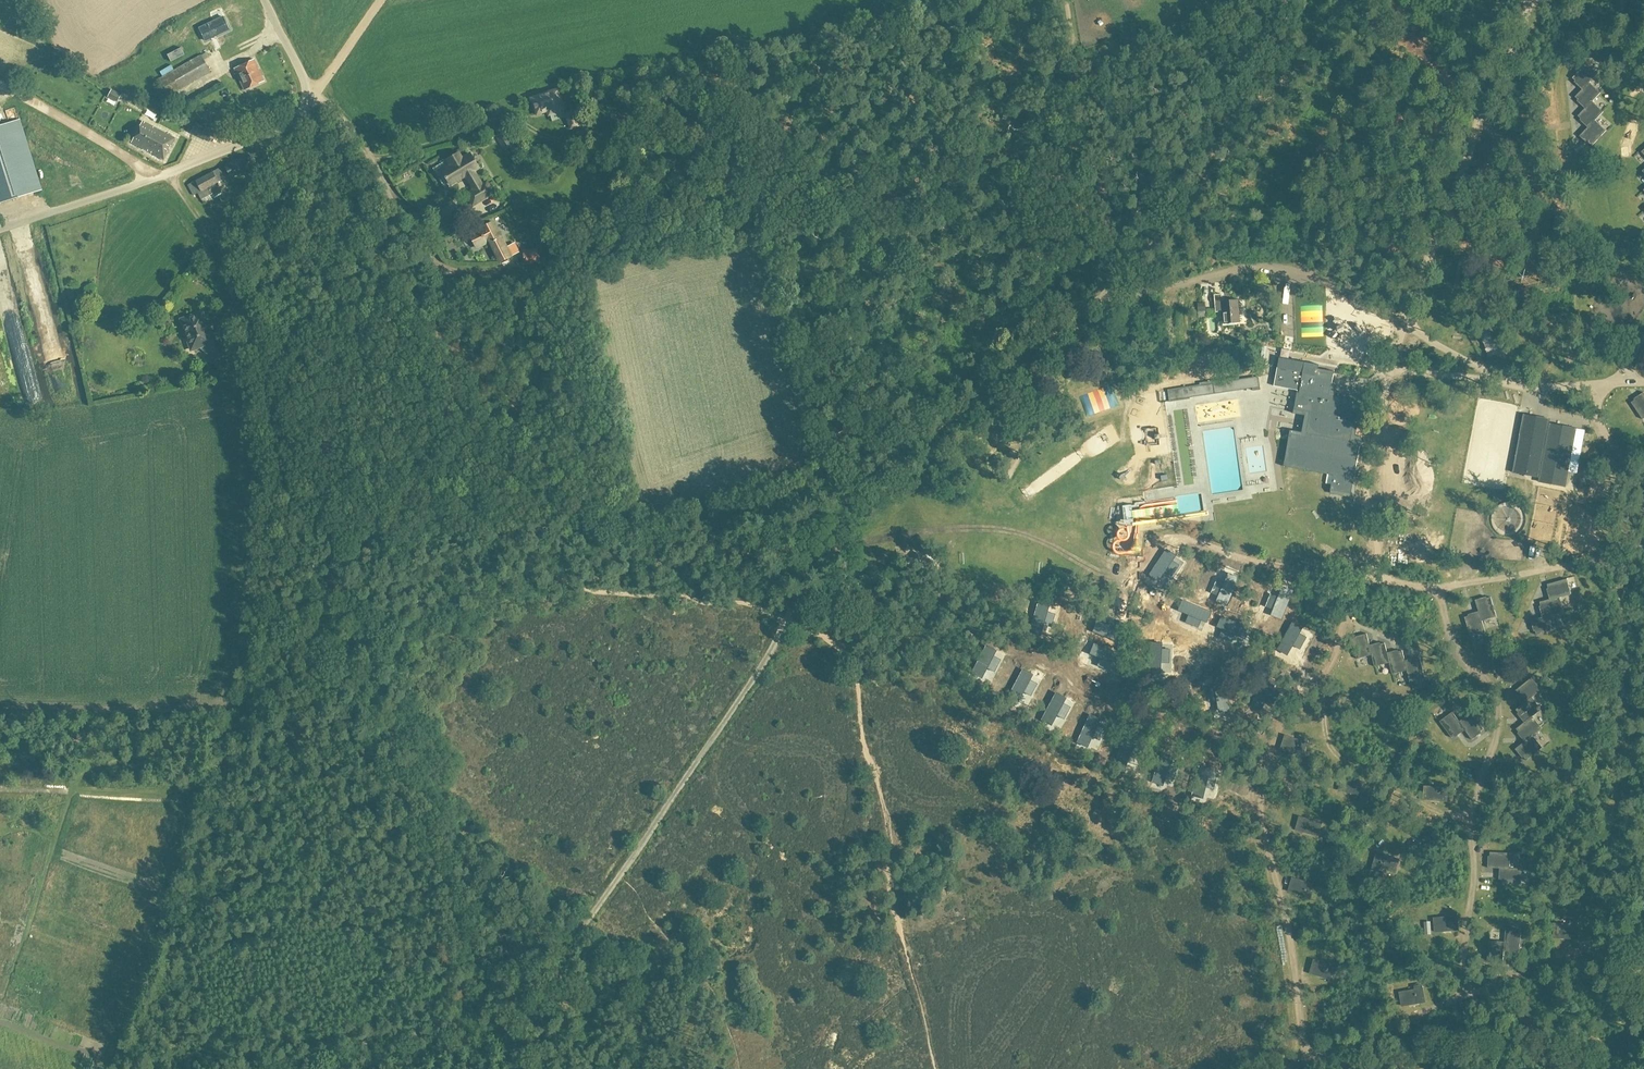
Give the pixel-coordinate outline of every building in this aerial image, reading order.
[(229,29),(223,16),(200,28),(206,40),(229,29)] [(158,80),(168,97),(211,72),(201,55),(158,80)] [(255,59),(235,68),(245,90),(264,82),(255,59)] [(1587,63),(1573,78),(1576,80),(1574,82),(1582,89),(1590,83),(1598,74),(1587,63)] [(1590,83),(1582,89),(1576,97),(1579,100),(1578,102),(1585,109),(1592,102),(1601,93),(1590,83)] [(121,95),(117,93),(112,90),(109,97),(114,99),(118,101),(121,95)] [(548,111),(549,114),(564,109),(558,90),(531,99),(537,115),(548,111)] [(594,106),(607,103),(605,94),(592,98),(594,106)] [(632,102),(635,109),(656,100),(653,94),(632,102)] [(1588,127),(1596,121),(1603,112),(1592,102),(1585,109),(1578,116),(1581,119),(1580,120),(1588,127)] [(601,114),(614,112),(612,104),(600,106),(601,114)] [(1604,115),(1613,120),(1616,113),(1607,109),(1604,115)] [(572,111),(566,113),(571,127),(577,125),(572,111)] [(42,189),(20,120),(0,126),(0,203),(42,189)] [(1596,121),(1588,127),(1580,136),(1589,144),(1590,143),(1593,146),(1606,131),(1596,121)] [(143,122),(132,142),(163,159),(174,138),(143,122)] [(214,131),(196,122),(191,133),(209,142),(214,131)] [(600,147),(592,150),(596,161),(604,159),(600,147)] [(447,159),(451,165),(442,170),(446,176),(445,177),(446,179),(447,178),(450,184),(465,176),(473,190),(472,190),(473,193),(466,197),(472,206),(493,193),(487,182),(482,184),(474,171),(479,168),(470,153),(462,158),(459,153),(447,159)] [(242,156),(225,165),(231,177),(248,168),(242,156)] [(193,195),(225,178),(220,168),(188,185),(193,195)] [(213,199),(207,188),(198,193),(202,199),(204,203),(213,199)] [(516,253),(512,244),(506,247),(493,222),(471,234),(478,247),(490,241),(500,261),(516,253)] [(537,249),(523,251),(526,265),(540,263),(537,249)] [(1239,300),(1223,301),(1222,294),(1214,294),(1216,312),(1224,312),(1225,323),(1240,322),(1239,300)] [(212,335),(204,311),(181,319),(189,343),(192,342),(195,349),(210,344),(215,359),(227,355),(219,332),(212,335)] [(247,371),(241,354),(227,359),(232,376),(247,371)] [(1276,374),(1274,386),(1298,390),(1294,413),(1309,415),(1306,436),(1290,433),(1284,466),(1334,475),(1331,493),(1354,497),(1360,467),(1357,466),(1362,437),(1355,435),(1355,436),(1352,435),(1354,427),(1357,428),(1360,413),(1357,412),(1359,400),(1330,395),(1334,371),(1318,368),(1317,372),(1304,370),(1305,362),(1288,359),(1279,358),(1278,367),(1276,374)] [(1200,385),(1168,390),(1169,402),(1190,399),(1190,396),(1253,388),(1253,391),(1261,390),(1259,376),(1240,379),(1240,377),(1200,383),(1200,385)] [(1631,402),(1643,419),(1643,392),(1643,391),(1634,398),(1635,400),(1631,402)] [(1095,402),(1102,423),(1118,418),(1111,396),(1095,402)] [(1524,414),(1512,473),(1541,479),(1541,483),(1566,487),(1577,429),(1552,423),(1552,419),(1524,414)] [(1132,508),(1132,505),(1123,507),(1126,531),(1135,529),(1132,508)] [(1180,578),(1187,571),(1178,562),(1171,570),(1180,578)] [(1550,599),(1559,597),(1572,594),(1567,579),(1548,584),(1549,588),(1547,589),(1550,599)] [(1483,621),(1497,617),(1491,597),(1487,598),(1487,596),(1475,600),(1479,612),(1480,611),(1483,621)] [(1542,617),(1553,615),(1564,612),(1559,597),(1550,599),(1540,602),(1542,606),(1539,606),(1542,617)] [(1043,627),(1049,629),(1055,608),(1048,606),(1047,611),(1044,610),(1041,622),(1044,623),(1043,627)] [(1231,607),(1225,608),(1228,621),(1234,619),(1231,607)] [(1471,637),(1487,632),(1483,621),(1480,611),(1479,612),(1468,614),(1468,616),(1465,617),(1471,637)] [(1537,635),(1556,630),(1553,615),(1542,617),(1531,620),(1534,632),(1536,631),(1537,635)] [(1372,655),(1370,645),(1367,634),(1356,636),(1357,639),(1353,640),(1357,659),(1372,655)] [(1375,667),(1390,662),(1388,653),(1385,643),(1381,644),(1381,642),(1370,645),(1372,655),(1375,667)] [(1393,674),(1407,671),(1405,660),(1402,651),(1399,652),(1398,650),(1388,653),(1390,662),(1393,674)] [(1416,658),(1405,660),(1407,671),(1410,682),(1425,678),(1421,658),(1416,659),(1416,658)] [(1524,703),(1532,697),(1542,690),(1532,678),(1517,690),(1520,693),(1517,695),(1524,703)] [(1518,714),(1525,722),(1532,716),(1542,709),(1532,697),(1524,703),(1517,710),(1519,713),(1518,714)] [(1457,737),(1464,731),(1466,730),(1459,722),(1460,721),(1453,712),(1440,721),(1452,738),(1455,735),(1457,737)] [(1466,730),(1464,731),(1472,740),(1478,737),(1475,735),(1484,729),(1472,713),(1460,721),(1459,722),(1466,730)] [(1525,741),(1532,735),(1542,728),(1532,716),(1525,722),(1518,728),(1520,732),(1518,733),(1525,741)] [(1067,737),(1076,741),(1083,728),(1074,723),(1067,737)] [(1098,751),(1104,738),(1094,732),(1087,746),(1098,751)] [(1296,752),(1303,755),(1308,739),(1302,736),(1301,740),(1285,734),(1281,747),(1287,749),(1288,746),(1297,749),(1296,752)] [(1532,735),(1525,741),(1516,749),(1523,758),(1524,757),(1527,761),(1542,747),(1532,735)] [(1365,781),(1342,777),(1338,791),(1363,796),(1365,781)] [(1424,787),(1423,801),(1430,801),(1430,798),(1440,798),(1440,802),(1446,802),(1447,785),(1440,785),(1440,788),(1424,787)] [(1299,816),(1295,830),(1319,836),(1323,822),(1299,816)] [(1377,852),(1372,870),(1380,872),(1381,868),(1396,874),(1400,859),(1377,852)] [(1510,868),(1511,853),(1491,852),(1490,856),(1488,856),(1488,868),(1500,869),(1500,868),(1510,868)] [(1502,883),(1521,885),(1522,869),(1510,868),(1500,868),(1500,869),(1499,879),(1502,879),(1502,883)] [(1292,877),(1288,891),(1312,898),(1315,884),(1292,877)] [(1458,912),(1449,913),(1449,916),(1434,917),(1433,933),(1459,930),(1458,912)] [(1553,938),(1578,939),(1578,924),(1554,924),(1553,938)] [(1503,964),(1504,952),(1520,953),(1522,932),(1506,931),(1505,942),(1489,940),(1487,961),(1491,961),(1491,963),(1503,964)] [(1310,974),(1335,981),(1339,963),(1330,961),(1329,964),(1314,959),(1310,974)] [(1426,1002),(1423,984),(1414,986),(1415,989),(1399,992),(1402,1007),(1426,1002)]
